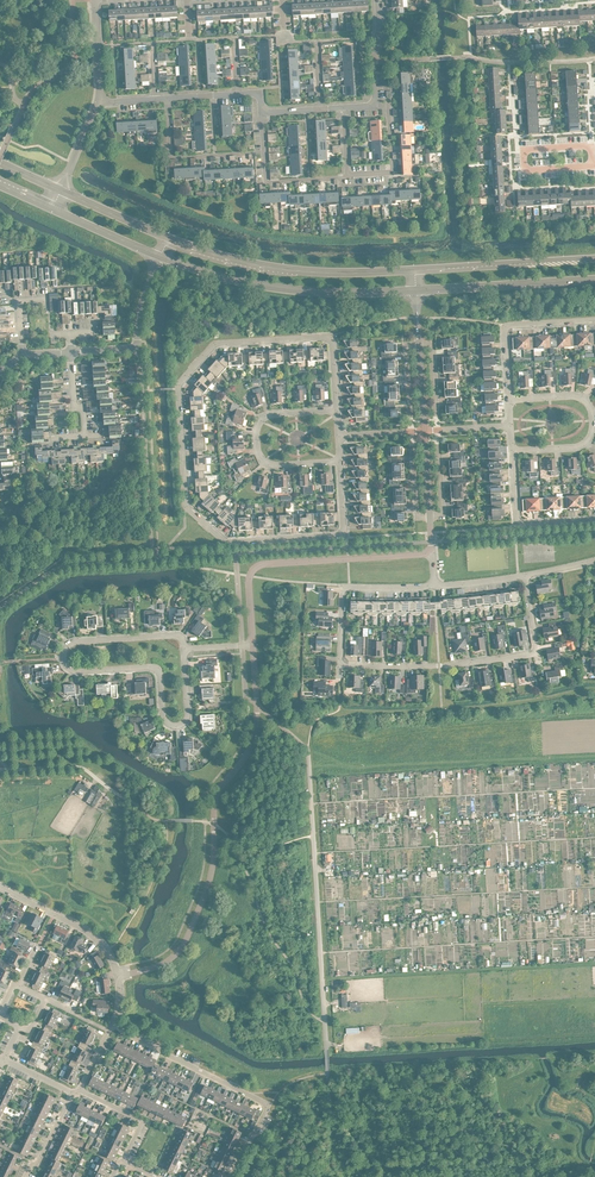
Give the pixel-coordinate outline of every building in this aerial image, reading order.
[(175,6),(170,7),(170,17),(178,17),(177,6),(177,0),(174,0),(175,6)] [(270,6),(265,7),(266,17),(273,17),(274,17),(273,6),(272,0),(270,0),(270,6)] [(301,5),(300,0),(298,0),(298,5),(293,5),(293,16),(294,16),(294,15),(301,15),(300,5),(301,5)] [(301,5),(300,5),(301,15),(309,14),(308,4),(308,0),(305,0),(306,4),(301,5)] [(308,4),(309,14),(316,14),(315,4),(316,4),(315,0),(313,0),(313,4),(308,4)] [(316,4),(315,4),(316,14),(324,14),(323,3),(323,0),(320,0),(321,3),(316,4)] [(323,3),(324,14),(331,13),(330,3),(330,0),(328,0),(328,3),(323,3)] [(330,3),(331,13),(339,13),(338,2),(338,0),(335,0),(335,2),(330,3)] [(338,2),(339,13),(346,12),(345,2),(345,0),(343,0),(343,2),(338,2)] [(345,2),(346,12),(353,12),(353,1),(353,0),(350,0),(350,1),(345,2)] [(353,1),(353,12),(361,11),(360,1),(360,0),(358,0),(358,1),(353,1)] [(360,1),(361,11),(368,11),(369,11),(368,0),(365,0),(360,1)] [(389,0),(387,0),(387,3),(393,2),(393,7),(393,8),(397,7),(397,13),(400,13),(400,7),(404,7),(403,7),(403,0),(391,0),(389,0)] [(160,7),(155,8),(155,18),(163,18),(162,7),(162,1),(159,1),(160,7)] [(167,7),(162,7),(163,18),(170,17),(170,7),(169,1),(167,1),(167,7)] [(255,7),(250,8),(251,18),(258,18),(258,7),(257,1),(255,1),(255,7)] [(263,7),(258,7),(258,18),(266,17),(265,7),(265,1),(262,1),(263,7)] [(137,9),(132,9),(133,19),(140,19),(140,9),(139,2),(137,3),(137,9)] [(145,8),(140,9),(140,19),(148,19),(147,8),(147,2),(144,2),(145,8)] [(152,8),(147,8),(148,19),(155,18),(155,8),(154,2),(152,2),(152,8)] [(240,8),(235,9),(236,19),(243,19),(243,8),(242,2),(240,2),(240,8)] [(248,8),(243,8),(243,19),(251,18),(250,8),(250,2),(247,2),(248,8)] [(122,10),(117,10),(118,20),(125,20),(125,10),(124,3),(122,4),(122,10)] [(130,9),(125,10),(125,20),(133,19),(132,9),(132,3),(129,3),(130,9)] [(218,10),(213,10),(213,20),(221,20),(220,10),(220,3),(218,4),(218,10)] [(225,9),(220,10),(221,20),(228,19),(228,9),(227,3),(225,3),(225,9)] [(233,9),(228,9),(228,19),(236,19),(235,9),(235,3),(232,3),(233,9)] [(117,10),(117,4),(115,4),(115,10),(110,10),(110,21),(111,21),(118,20),(117,10)] [(205,11),(205,4),(203,5),(203,11),(198,11),(197,11),(198,22),(198,21),(206,21),(205,11)] [(210,10),(205,11),(206,21),(213,20),(213,10),(212,4),(210,4),(210,10)] [(587,10),(588,21),(594,20),(594,10),(591,10),(591,8),(587,9),(587,10)] [(571,9),(571,16),(572,26),(579,26),(580,26),(579,21),(579,15),(574,15),(574,9),(571,9)] [(578,9),(579,15),(579,21),(588,21),(587,10),(582,10),(582,9),(578,9)] [(556,10),(556,16),(557,27),(564,26),(564,16),(559,16),(559,10),(556,10)] [(563,10),(564,16),(564,26),(572,26),(571,16),(567,16),(566,10),(563,10)] [(541,11),(541,17),(542,28),(549,27),(549,17),(544,17),(544,11),(541,11)] [(548,11),(549,17),(549,27),(557,27),(556,16),(552,17),(551,11),(548,11)] [(526,12),(526,18),(527,29),(535,28),(534,18),(529,18),(529,12),(526,12)] [(533,12),(534,18),(535,28),(542,28),(541,17),(537,18),(536,12),(533,12)] [(518,13),(519,23),(519,29),(520,29),(527,29),(526,18),(522,19),(521,13),(518,13)] [(502,23),(502,24),(503,35),(511,34),(510,24),(506,24),(506,22),(502,23)] [(510,22),(510,24),(511,34),(519,34),(520,34),(520,29),(519,29),(519,23),(514,23),(514,22),(510,22)] [(493,23),(494,25),(494,35),(503,35),(502,24),(497,25),(497,23),(493,23)] [(485,25),(480,26),(480,24),(477,24),(476,24),(477,37),(477,36),(486,36),(485,25)] [(485,24),(485,25),(486,36),(494,35),(494,25),(489,25),(489,24),(485,24)] [(261,41),(261,51),(272,51),(271,41),(266,41),(261,41)] [(205,45),(205,55),(216,54),(215,44),(205,45)] [(123,50),(123,60),(134,59),(133,49),(129,50),(128,46),(129,46),(121,46),(121,47),(121,50),(123,50)] [(179,46),(179,56),(190,56),(189,46),(179,46)] [(343,47),(344,57),(354,56),(353,47),(343,47)] [(287,51),(288,61),(298,60),(297,50),(287,51)] [(261,51),(262,61),(272,60),(272,51),(261,51)] [(205,55),(206,64),(216,64),(216,54),(205,55)] [(179,56),(180,66),(190,65),(190,56),(179,56)] [(344,61),(344,67),(355,66),(354,56),(344,57),(336,58),(336,61),(344,61)] [(123,60),(124,69),(134,69),(134,59),(123,60)] [(262,61),(262,70),(273,70),(272,60),(262,61)] [(288,61),(288,70),(299,69),(298,66),(298,60),(288,61)] [(206,64),(206,74),(217,73),(216,64),(206,64)] [(181,75),(181,76),(191,75),(190,65),(180,66),(176,67),(177,75),(181,75)] [(344,67),(345,76),(355,76),(355,66),(344,67)] [(488,69),(489,77),(499,76),(499,72),(500,72),(500,68),(500,67),(488,68),(488,69)] [(124,69),(125,79),(135,78),(134,69),(124,69)] [(288,70),(289,80),(299,79),(299,69),(288,70)] [(273,70),(262,70),(263,80),(273,80),(273,70)] [(566,72),(567,79),(577,78),(577,71),(566,71),(566,72)] [(217,73),(206,74),(207,84),(217,83),(217,73)] [(400,84),(411,83),(410,73),(400,74),(400,84)] [(525,74),(526,82),(536,81),(536,73),(525,74)] [(191,75),(181,76),(181,85),(192,85),(191,75)] [(345,80),(345,86),(356,85),(355,76),(345,76),(337,77),(337,81),(345,80)] [(489,77),(489,85),(500,85),(499,80),(501,80),(501,76),(499,76),(489,77)] [(135,78),(125,79),(125,89),(136,88),(135,78)] [(567,79),(567,87),(578,86),(577,78),(567,79)] [(289,80),(289,89),(300,89),(299,79),(289,80)] [(526,82),(526,89),(537,88),(536,81),(526,82)] [(401,93),(411,93),(411,83),(400,84),(401,93)] [(356,85),(345,86),(343,86),(344,94),(346,94),(346,96),(356,95),(356,85)] [(489,85),(490,94),(500,93),(500,89),(501,88),(501,85),(500,85),(489,85)] [(567,87),(568,94),(578,93),(578,86),(567,87)] [(526,89),(527,96),(537,96),(537,88),(526,89)] [(300,89),(289,89),(290,99),(296,99),(300,99),(300,89)] [(401,103),(412,102),(411,93),(401,93),(401,103)] [(490,94),(490,102),(501,102),(500,97),(502,97),(502,93),(500,93),(490,94)] [(568,94),(568,101),(579,101),(578,93),(568,94)] [(527,96),(527,104),(538,103),(537,96),(527,96)] [(490,111),(495,111),(501,110),(501,105),(502,105),(502,101),(501,102),(490,102),(491,111),(490,111)] [(568,101),(568,109),(579,108),(579,101),(568,101)] [(398,113),(402,112),(412,112),(412,102),(401,103),(398,103),(398,107),(399,106),(399,109),(398,109),(398,110),(393,110),(394,113),(398,113)] [(527,104),(528,111),(538,111),(538,103),(527,104)] [(221,116),(231,116),(234,116),(234,106),(220,107),(221,116)] [(568,109),(569,116),(579,116),(579,108),(568,109)] [(495,111),(495,118),(506,118),(505,110),(506,110),(501,110),(495,111)] [(147,119),(147,130),(148,133),(157,133),(156,111),(153,111),(153,115),(152,115),(153,119),(147,119)] [(195,112),(195,122),(206,121),(205,111),(195,112)] [(528,111),(528,119),(538,118),(538,111),(528,111)] [(402,112),(403,122),(413,121),(412,112),(402,112)] [(137,117),(137,120),(138,130),(147,130),(147,119),(140,120),(140,116),(137,117)] [(221,116),(221,126),(232,125),(231,116),(221,116)] [(569,116),(569,124),(580,123),(579,116),(569,116)] [(495,118),(496,126),(506,125),(506,118),(495,118)] [(528,119),(528,126),(539,126),(538,118),(528,119)] [(127,121),(128,131),(128,134),(138,133),(138,130),(137,120),(127,121)] [(118,132),(128,131),(127,121),(118,121),(118,132)] [(195,122),(196,131),(206,131),(206,121),(195,122)] [(315,131),(326,131),(325,121),(315,121),(315,131)] [(371,121),(372,131),(382,131),(381,121),(371,121)] [(413,121),(403,122),(399,122),(399,126),(403,126),(403,132),(414,131),(413,121)] [(580,123),(569,124),(570,131),(570,132),(581,131),(580,131),(580,123)] [(232,125),(221,126),(222,136),(223,136),(223,138),(227,138),(227,136),(232,135),(232,125)] [(506,125),(496,126),(496,133),(507,133),(507,132),(506,125)] [(288,136),(290,136),(300,136),(300,126),(289,126),(289,128),(287,128),(288,136)] [(539,126),(528,126),(529,134),(540,134),(540,133),(539,133),(539,126)] [(315,131),(316,141),(326,140),(331,140),(330,130),(326,131),(315,131)] [(196,131),(196,141),(207,140),(206,131),(196,131)] [(370,141),(372,141),(383,140),(382,131),(372,131),(370,131),(369,133),(369,140),(370,141)] [(400,136),(401,146),(411,145),(410,135),(400,136)] [(290,136),(290,146),(301,145),(300,136),(290,136)] [(491,137),(491,144),(501,144),(501,136),(490,137),(491,137)] [(207,140),(196,141),(193,141),(193,149),(197,149),(197,151),(207,150),(207,140)] [(316,141),(317,150),(327,150),(326,140),(316,141)] [(372,141),(373,151),(383,150),(383,140),(372,141)] [(491,144),(491,152),(502,151),(501,144),(491,144)] [(289,156),(291,156),(301,155),(301,145),(290,146),(288,146),(289,156)] [(393,153),(393,156),(412,155),(411,145),(401,146),(401,151),(397,152),(393,153)] [(327,150),(317,150),(317,160),(328,160),(327,150)] [(383,150),(373,151),(373,160),(384,160),(383,150)] [(491,152),(492,159),(502,159),(502,151),(491,152)] [(401,158),(402,165),(412,164),(416,164),(415,154),(412,155),(393,156),(393,159),(401,158)] [(291,156),(292,165),(302,165),(301,155),(291,156)] [(195,166),(195,163),(194,158),(191,158),(192,163),(191,163),(191,166),(185,167),(186,177),(195,177),(195,166)] [(168,168),(175,167),(175,164),(178,164),(178,159),(168,160),(168,168)] [(492,159),(492,167),(503,166),(502,159),(492,159)] [(412,164),(402,165),(402,171),(399,171),(399,172),(394,172),(394,175),(413,174),(412,164)] [(205,176),(205,179),(215,179),(214,168),(214,165),(210,165),(210,169),(205,169),(205,176)] [(302,165),(292,165),(290,165),(290,174),(292,174),(292,175),(303,174),(302,165)] [(195,177),(205,176),(205,169),(205,166),(195,166),(195,177)] [(253,166),(243,167),(244,177),(254,176),(253,166)] [(492,167),(493,174),(503,174),(503,166),(492,167)] [(176,178),(186,177),(185,167),(175,167),(176,178)] [(234,167),(224,168),(225,178),(234,178),(234,167)] [(243,167),(234,167),(234,178),(244,177),(243,167)] [(224,168),(214,168),(215,179),(225,178),(224,168)] [(493,174),(493,182),(504,181),(503,174),(493,174)] [(493,182),(494,189),(504,189),(504,181),(493,182)] [(271,206),(271,202),(270,192),(267,192),(267,190),(264,190),(263,184),(260,184),(261,203),(265,203),(265,206),(271,206)] [(407,189),(400,189),(401,200),(411,199),(410,189),(410,184),(406,184),(407,189)] [(564,204),(571,204),(571,193),(566,193),(565,187),(563,188),(563,194),(564,204)] [(420,188),(410,189),(411,199),(420,198),(420,188)] [(549,205),(556,205),(556,194),(555,194),(551,194),(551,188),(548,188),(548,195),(549,205)] [(556,205),(564,204),(563,194),(558,194),(558,188),(555,188),(555,194),(556,194),(556,205)] [(391,190),(391,193),(391,200),(392,200),(392,204),(396,203),(396,202),(396,200),(401,200),(400,189),(391,190)] [(494,189),(494,197),(505,196),(504,189),(494,189)] [(534,206),(541,205),(541,195),(536,195),(536,189),(533,189),(533,196),(534,206)] [(541,205),(549,205),(548,195),(543,195),(543,189),(540,189),(541,195),(541,205)] [(586,190),(586,196),(587,206),(594,206),(593,195),(589,196),(588,189),(586,190)] [(521,196),(521,190),(515,191),(516,198),(518,198),(519,207),(526,206),(526,196),(521,196)] [(526,206),(534,206),(533,196),(529,196),(528,190),(525,190),(526,196),(526,206)] [(571,204),(571,207),(572,207),(579,207),(579,196),(578,196),(574,196),(574,190),(570,191),(571,193),(571,204)] [(578,190),(578,196),(579,196),(579,207),(587,206),(586,196),(581,196),(581,190),(578,190)] [(271,202),(281,202),(280,191),(270,192),(271,202)] [(290,205),(290,204),(290,201),(290,194),(290,191),(280,191),(281,202),(286,201),(286,205),(290,205)] [(338,191),(328,192),(329,205),(339,204),(338,191)] [(319,192),(309,193),(310,203),(320,203),(319,192)] [(328,192),(319,192),(320,203),(324,202),(325,207),(329,206),(329,205),(328,192)] [(290,204),(295,204),(296,208),(301,208),(300,204),(300,193),(290,194),(290,201),(290,204)] [(309,193),(300,193),(300,204),(310,203),(309,193)] [(391,193),(381,194),(382,204),(392,204),(392,200),(391,200),(391,193)] [(372,194),(362,195),(363,205),(372,205),(372,194)] [(381,194),(372,194),(372,205),(382,204),(381,194)] [(359,195),(352,196),(353,206),(363,205),(362,195),(359,195)] [(352,196),(347,196),(343,196),(343,210),(353,210),(353,206),(352,196)] [(494,197),(495,204),(505,204),(505,196),(494,197)] [(505,204),(495,204),(495,212),(506,211),(505,204)] [(11,268),(11,270),(12,280),(15,280),(15,281),(15,290),(19,290),(17,268),(11,268)] [(59,307),(59,311),(59,313),(63,313),(63,314),(62,314),(63,324),(67,324),(65,301),(59,301),(58,301),(59,304),(59,307)] [(109,306),(98,306),(98,313),(105,313),(105,315),(104,315),(104,319),(113,319),(113,315),(112,315),(111,309),(110,309),(109,306)] [(115,328),(97,329),(97,332),(103,332),(103,335),(108,335),(108,339),(115,339),(115,335),(115,328)] [(575,346),(585,346),(584,332),(580,332),(580,334),(574,334),(575,346)] [(585,346),(594,345),(594,333),(588,333),(588,332),(584,332),(585,346)] [(482,344),(483,349),(491,348),(491,343),(495,343),(494,336),(492,336),(491,333),(485,334),(485,337),(482,337),(482,344)] [(554,348),(564,347),(564,333),(560,333),(560,335),(554,336),(554,348)] [(564,347),(575,346),(574,334),(568,335),(568,333),(564,333),(564,347)] [(544,351),(544,348),(543,334),(539,335),(539,336),(533,337),(534,349),(534,352),(544,351)] [(544,348),(554,348),(554,336),(548,336),(547,334),(543,334),(544,348)] [(524,349),(534,349),(533,337),(527,337),(527,335),(523,336),(524,349)] [(514,350),(524,349),(523,336),(519,336),(519,338),(513,338),(514,350)] [(449,349),(449,353),(458,352),(458,345),(454,346),(454,340),(451,341),(451,339),(445,339),(445,341),(442,341),(442,349),(449,349)] [(354,347),(354,352),(358,352),(367,351),(367,347),(367,346),(358,347),(357,340),(344,341),(344,342),(345,342),(344,342),(344,345),(347,346),(348,348),(349,348),(354,347)] [(382,350),(382,357),(391,357),(391,352),(397,352),(397,344),(394,344),(394,343),(388,343),(388,344),(385,345),(385,350),(382,350)] [(311,350),(307,350),(308,358),(311,358),(312,361),(318,361),(317,348),(311,349),(311,350)] [(324,348),(317,348),(318,361),(329,360),(328,351),(324,352),(324,348)] [(483,355),(483,360),(492,360),(492,354),(495,354),(495,348),(491,348),(483,349),(482,349),(483,355)] [(304,349),(297,350),(298,362),(304,362),(304,359),(308,358),(307,350),(304,351),(304,349)] [(290,351),(287,352),(287,360),(291,359),(291,363),(298,362),(297,350),(290,350),(290,351)] [(270,353),(266,353),(267,361),(270,361),(271,364),(277,363),(276,351),(270,351),(270,353)] [(283,351),(276,351),(277,363),(284,363),(284,360),(287,360),(287,352),(283,352),(283,351)] [(249,354),(246,354),(246,362),(250,362),(250,365),(257,365),(256,352),(249,353),(249,354)] [(263,352),(256,352),(257,365),(263,364),(263,361),(267,361),(266,353),(263,353),(263,352)] [(355,359),(355,363),(355,364),(359,363),(362,363),(362,358),(359,359),(358,352),(354,352),(345,352),(345,353),(345,354),(345,357),(347,358),(348,358),(349,360),(349,359),(355,359)] [(443,357),(443,365),(455,365),(455,360),(459,359),(458,352),(449,353),(450,357),(443,357)] [(242,353),(236,354),(236,366),(243,365),(243,362),(246,362),(246,354),(242,354),(242,353)] [(229,355),(222,356),(228,366),(236,366),(236,354),(229,354),(229,355)] [(217,360),(213,365),(222,373),(228,366),(222,356),(218,360),(217,360)] [(386,364),(386,369),(398,368),(398,360),(391,361),(391,357),(382,357),(383,364),(386,364)] [(484,367),(484,372),(493,371),(492,366),(496,366),(496,359),(492,360),(483,360),(483,367),(484,367)] [(82,365),(82,368),(105,367),(104,360),(92,361),(93,364),(91,365),(91,364),(82,365)] [(355,371),(356,375),(360,375),(363,375),(363,370),(359,370),(359,363),(355,364),(355,363),(346,364),(346,365),(346,366),(346,368),(348,369),(350,371),(355,371)] [(209,370),(207,373),(213,378),(215,376),(218,378),(222,373),(213,365),(208,370),(209,370)] [(451,373),(451,377),(460,377),(459,370),(456,370),(455,365),(443,365),(444,373),(451,373)] [(564,380),(564,386),(567,385),(567,386),(568,386),(568,385),(572,385),(571,376),(576,376),(576,367),(571,368),(571,369),(566,369),(566,374),(564,374),(564,375),(561,375),(561,380),(564,380)] [(384,381),(385,381),(393,381),(392,377),(399,376),(398,368),(386,369),(383,369),(384,381)] [(586,385),(585,385),(587,386),(587,385),(590,386),(592,377),(594,378),(594,369),(594,370),(589,369),(588,374),(585,373),(585,374),(582,374),(581,378),(584,379),(583,384),(586,385)] [(521,383),(522,388),(524,388),(526,388),(529,388),(529,379),(533,379),(533,370),(528,370),(528,371),(524,372),(524,376),(521,377),(521,378),(518,378),(518,383),(521,383)] [(543,381),(543,387),(546,387),(547,387),(551,387),(550,378),(554,377),(554,370),(545,370),(545,375),(542,375),(542,376),(540,377),(540,381),(543,381)] [(484,378),(485,383),(493,383),(493,378),(497,377),(496,371),(493,371),(484,372),(484,378)] [(204,375),(199,380),(208,388),(213,383),(214,385),(217,382),(213,378),(207,373),(205,376),(204,375)] [(356,382),(356,387),(360,387),(364,386),(363,382),(360,382),(360,379),(360,375),(356,375),(346,376),(346,377),(347,377),(346,377),(347,380),(349,381),(351,383),(356,382)] [(445,382),(445,390),(457,389),(456,381),(460,381),(460,377),(451,377),(451,381),(445,382)] [(196,386),(191,391),(203,395),(208,388),(199,380),(195,385),(196,386)] [(387,385),(388,393),(400,392),(399,384),(393,385),(393,381),(385,381),(385,385),(387,385)] [(485,390),(486,395),(494,394),(494,389),(497,389),(497,382),(493,383),(485,383),(484,383),(485,390)] [(317,390),(314,391),(314,395),(317,395),(317,401),(318,401),(320,401),(321,401),(325,400),(324,391),(328,391),(328,384),(319,384),(316,384),(316,389),(317,390)] [(282,403),(281,394),(286,394),(285,385),(281,385),(281,387),(277,387),(277,392),(274,392),(274,393),(271,393),(271,398),(274,398),(274,403),(277,403),(277,404),(278,403),(282,403)] [(303,393),(307,393),(306,385),(298,386),(298,390),(295,391),(295,392),(292,392),(293,397),(295,396),(296,402),(299,402),(300,402),(303,402),(303,393)] [(260,396),(264,394),(261,387),(253,390),(255,395),(252,396),(253,397),(250,398),(254,408),(259,406),(260,406),(260,405),(263,404),(260,396)] [(357,394),(357,398),(357,399),(364,398),(364,393),(361,393),(360,387),(356,387),(347,387),(347,388),(347,389),(347,391),(350,393),(350,392),(351,394),(357,394)] [(452,397),(452,401),(461,401),(461,396),(457,397),(457,389),(445,390),(445,398),(452,397)] [(191,397),(191,404),(203,403),(203,395),(191,391),(192,397),(191,397)] [(385,399),(385,405),(394,405),(394,401),(400,400),(400,392),(388,393),(388,398),(385,399)] [(486,401),(486,406),(495,406),(495,401),(498,400),(498,394),(494,394),(486,395),(482,395),(483,401),(486,401)] [(357,406),(358,410),(362,410),(365,410),(364,398),(357,399),(357,398),(348,399),(348,400),(348,401),(348,403),(350,404),(351,404),(352,406),(357,406)] [(461,401),(452,401),(453,406),(446,406),(446,414),(458,413),(458,408),(462,408),(461,401)] [(193,410),(193,414),(201,413),(201,410),(204,410),(203,403),(191,404),(191,411),(193,410)] [(236,412),(235,415),(245,419),(248,412),(239,409),(240,405),(233,403),(230,410),(236,412)] [(394,405),(385,405),(386,412),(389,412),(389,418),(401,417),(401,409),(394,409),(394,405)] [(495,406),(486,406),(486,413),(487,413),(487,414),(495,414),(494,412),(499,412),(499,406),(495,406)] [(358,410),(348,411),(349,411),(349,412),(349,415),(351,416),(353,418),(358,417),(358,422),(357,422),(366,422),(365,417),(362,417),(362,410),(358,410)] [(97,416),(97,419),(119,418),(118,411),(112,411),(112,412),(103,412),(103,415),(97,416)] [(192,418),(192,424),(205,423),(204,417),(201,417),(201,413),(193,414),(193,418),(192,418)] [(245,419),(235,415),(227,413),(226,414),(228,417),(226,424),(233,426),(234,423),(243,426),(245,419)] [(194,431),(194,435),(202,434),(202,430),(205,430),(205,423),(192,424),(193,431),(194,431)] [(233,439),(234,442),(244,442),(244,434),(235,435),(234,431),(227,432),(227,440),(233,439)] [(193,438),(194,445),(206,444),(205,437),(202,437),(202,434),(194,435),(194,438),(193,438)] [(488,447),(489,447),(497,447),(501,446),(501,440),(496,440),(496,439),(488,439),(488,441),(488,447)] [(113,447),(106,447),(107,454),(118,453),(118,450),(120,450),(119,443),(121,443),(121,440),(111,440),(111,444),(112,444),(113,447)] [(244,442),(234,442),(234,446),(228,446),(228,454),(236,453),(235,450),(245,449),(244,442)] [(43,462),(49,462),(49,458),(49,457),(48,451),(42,451),(42,448),(43,448),(43,444),(33,445),(33,449),(35,449),(35,455),(37,455),(37,458),(38,458),(38,461),(43,461),(43,462)] [(195,451),(195,455),(203,454),(203,451),(206,451),(206,444),(194,445),(194,451),(195,451)] [(455,452),(456,456),(465,456),(464,451),(461,452),(460,444),(448,444),(449,453),(455,452)] [(93,448),(87,448),(88,460),(91,460),(91,462),(97,462),(96,445),(93,445),(93,448)] [(100,445),(96,445),(97,462),(104,461),(104,459),(107,459),(107,454),(106,447),(100,447),(100,445)] [(74,449),(68,449),(68,461),(71,461),(71,463),(78,463),(77,446),(74,446),(74,449)] [(81,446),(77,446),(78,463),(85,463),(85,460),(88,460),(87,448),(81,449),(81,446)] [(49,458),(49,462),(52,462),(52,465),(59,464),(58,447),(54,447),(55,450),(48,451),(49,457),(49,458)] [(61,447),(58,447),(59,464),(66,464),(65,461),(68,461),(68,449),(62,450),(61,447)] [(360,454),(361,459),(365,459),(368,459),(368,457),(367,447),(351,448),(351,449),(351,452),(353,453),(354,453),(355,455),(360,454)] [(388,453),(388,460),(397,460),(397,456),(404,455),(403,447),(391,448),(392,453),(388,453)] [(489,459),(498,458),(502,458),(501,452),(498,452),(497,447),(489,447),(489,452),(489,459)] [(194,459),(195,465),(207,464),(207,458),(204,458),(203,454),(195,455),(196,459),(194,459)] [(594,471),(594,456),(594,454),(591,456),(591,455),(590,456),(587,457),(589,462),(587,463),(588,468),(591,467),(591,468),(594,467),(594,471)] [(449,461),(450,469),(462,468),(461,460),(465,460),(465,456),(456,456),(456,460),(449,461)] [(237,466),(238,469),(248,464),(245,458),(236,462),(235,458),(228,462),(231,469),(237,466)] [(490,470),(499,470),(502,469),(502,463),(498,463),(498,458),(489,459),(490,464),(489,464),(490,470)] [(569,458),(566,458),(566,464),(567,469),(570,469),(570,470),(572,469),(573,474),(577,474),(577,475),(582,475),(581,466),(577,466),(576,458),(573,458),(572,458),(569,458)] [(361,466),(361,471),(365,470),(369,470),(368,465),(365,466),(365,459),(361,459),(351,459),(352,460),(352,461),(352,464),(354,465),(356,467),(361,466)] [(551,471),(552,476),(560,475),(560,468),(556,468),(555,459),(551,459),(550,459),(545,460),(545,470),(548,470),(548,471),(551,471)] [(392,467),(393,472),(405,472),(404,464),(398,464),(397,460),(388,460),(389,467),(392,467)] [(530,472),(530,477),(539,476),(538,469),(534,469),(534,460),(530,460),(529,460),(529,461),(526,461),(526,466),(524,467),(524,471),(527,471),(527,472),(530,472)] [(196,472),(197,475),(205,475),(204,471),(208,471),(207,464),(195,465),(195,472),(196,472)] [(248,464),(238,469),(240,472),(234,475),(238,482),(244,478),(243,475),(251,471),(248,464)] [(457,476),(457,480),(466,480),(466,473),(462,473),(462,468),(450,469),(450,477),(457,476)] [(362,478),(362,482),(366,482),(369,482),(369,477),(366,477),(365,470),(361,471),(352,471),(352,472),(353,473),(352,473),(352,475),(355,476),(356,478),(357,478),(362,478)] [(491,482),(500,481),(503,481),(503,475),(499,475),(499,470),(490,470),(491,475),(490,475),(491,482)] [(390,478),(390,485),(399,484),(399,480),(405,480),(405,472),(393,472),(393,477),(390,478)] [(324,473),(319,474),(319,479),(320,484),(322,484),(322,485),(326,485),(326,490),(326,493),(334,493),(334,489),(334,482),(330,482),(329,473),(326,473),(324,473)] [(314,490),(313,483),(308,483),(308,474),(304,474),(303,474),(303,475),(300,475),(301,480),(298,481),(298,485),(301,485),(301,486),(304,486),(304,491),(314,490)] [(196,479),(196,486),(208,485),(208,478),(205,478),(205,475),(197,475),(197,479),(196,479)] [(270,486),(266,485),(268,477),(264,476),(263,475),(263,476),(260,475),(259,480),(256,480),(255,485),(258,485),(258,486),(261,487),(260,492),(268,494),(270,486)] [(279,482),(276,482),(277,487),(279,486),(280,488),(282,487),(282,492),(287,492),(287,493),(292,493),(292,484),(291,484),(291,482),(291,478),(287,478),(286,475),(283,476),(282,476),(279,476),(279,482)] [(0,483),(0,490),(10,490),(10,486),(12,486),(11,480),(13,480),(13,476),(3,477),(3,480),(4,480),(5,483),(0,483)] [(451,485),(451,493),(463,492),(463,487),(466,487),(466,480),(457,480),(457,484),(451,485)] [(492,493),(500,493),(504,493),(503,486),(500,486),(500,481),(491,482),(491,487),(491,493),(492,493)] [(363,489),(363,494),(370,494),(370,489),(367,489),(366,482),(362,482),(353,483),(353,484),(353,487),(355,488),(356,488),(357,490),(363,489)] [(394,491),(394,496),(406,496),(406,488),(399,488),(399,484),(390,485),(390,492),(394,491)] [(198,492),(198,499),(209,493),(208,485),(196,486),(196,492),(198,492)] [(223,487),(217,491),(220,495),(226,492),(223,487)] [(458,500),(459,505),(468,504),(467,497),(464,497),(463,492),(451,493),(452,501),(458,500)] [(202,504),(207,508),(215,499),(209,493),(198,499),(203,503),(202,504)] [(492,505),(501,504),(505,504),(504,498),(501,498),(500,493),(492,493),(492,498),(492,505)] [(363,501),(364,505),(364,506),(371,505),(370,494),(363,494),(354,494),(354,495),(354,496),(354,499),(356,500),(356,499),(358,501),(363,501)] [(594,495),(584,496),(585,508),(591,507),(591,509),(594,509),(594,495)] [(391,502),(391,509),(400,508),(400,504),(407,504),(406,496),(394,496),(395,502),(391,502)] [(574,496),(564,497),(564,509),(570,509),(570,510),(575,510),(574,496)] [(584,496),(574,496),(575,510),(579,510),(579,508),(585,508),(584,496)] [(564,497),(553,498),(554,511),(558,511),(558,509),(564,509),(564,497)] [(543,498),(533,499),(534,513),(538,512),(538,511),(544,510),(543,498)] [(553,498),(543,498),(544,510),(550,510),(550,512),(554,511),(553,498)] [(213,512),(216,514),(221,508),(218,506),(220,504),(215,499),(207,508),(212,513),(213,512)] [(534,513),(533,499),(523,500),(523,512),(530,511),(530,513),(534,513)] [(468,504),(459,505),(459,509),(452,509),(453,517),(456,517),(456,519),(462,518),(462,517),(465,517),(464,511),(468,511),(468,504)] [(501,504),(492,505),(493,510),(492,510),(493,514),(489,515),(489,520),(502,519),(502,516),(505,516),(505,509),(501,509),(501,504)] [(364,513),(364,517),(368,517),(372,517),(371,514),(371,505),(364,506),(364,505),(354,506),(354,507),(355,507),(354,508),(355,510),(357,511),(359,513),(364,513)] [(217,518),(222,522),(231,513),(226,508),(224,511),(221,508),(216,514),(218,517),(217,518)] [(400,508),(391,509),(392,516),(395,516),(396,521),(399,521),(399,522),(405,522),(405,520),(408,520),(407,512),(401,512),(400,508)] [(338,512),(328,513),(328,525),(335,525),(335,521),(338,521),(338,512)] [(228,526),(233,530),(237,518),(231,513),(222,522),(227,526),(228,526)] [(317,513),(317,517),(318,525),(321,524),(322,526),(328,525),(328,513),(317,513)] [(301,518),(297,518),(297,526),(301,526),(301,527),(308,527),(307,514),(300,515),(301,518)] [(314,514),(307,514),(308,527),(314,526),(314,525),(318,525),(317,517),(314,517),(314,514)] [(280,519),(277,519),(277,527),(281,527),(281,528),(287,528),(287,515),(280,516),(280,519)] [(293,515),(287,515),(287,528),(294,527),(294,526),(297,526),(297,518),(293,518),(293,515)] [(273,516),(266,517),(267,529),(273,529),(273,527),(277,527),(277,519),(273,519),(273,516)] [(252,517),(246,518),(246,530),(253,530),(253,529),(256,528),(256,520),(252,521),(252,517)] [(260,520),(256,520),(256,528),(260,528),(260,529),(267,529),(266,517),(259,517),(260,520)] [(364,517),(355,518),(355,519),(355,522),(358,523),(359,525),(360,525),(365,524),(365,529),(363,529),(372,529),(372,524),(369,524),(368,517),(364,517)] [(237,518),(233,530),(240,529),(240,531),(246,530),(246,518),(237,518)] [(549,587),(552,587),(551,580),(544,581),(545,584),(537,586),(538,593),(549,591),(549,587)] [(328,592),(328,589),(319,588),(319,592),(324,592),(324,605),(333,606),(333,601),(333,600),(333,592),(328,592)] [(515,592),(511,592),(514,606),(515,605),(516,605),(517,605),(518,604),(519,603),(518,602),(520,602),(520,600),(521,600),(521,599),(521,598),(521,597),(520,597),(520,596),(518,588),(514,588),(515,592)] [(508,589),(504,590),(506,604),(508,604),(508,605),(509,605),(510,606),(511,606),(512,606),(513,606),(514,606),(511,592),(508,593),(508,589)] [(501,594),(497,594),(499,608),(500,608),(501,608),(502,607),(503,607),(503,606),(504,605),(504,604),(506,604),(504,590),(500,590),(501,594)] [(494,591),(490,592),(492,606),(493,606),(494,607),(495,608),(496,608),(497,608),(498,608),(499,608),(499,609),(499,608),(497,594),(494,595),(494,591)] [(487,596),(483,596),(485,610),(486,610),(487,609),(488,609),(489,608),(490,607),(490,606),(492,606),(490,592),(486,592),(487,596)] [(472,597),(469,598),(471,612),(471,611),(472,611),(473,611),(474,610),(475,610),(476,609),(476,608),(477,608),(476,593),(472,594),(472,597)] [(480,593),(476,593),(477,608),(479,607),(479,609),(480,609),(481,609),(482,610),(483,610),(484,610),(485,610),(483,596),(480,597),(480,593)] [(465,594),(462,595),(463,609),(465,609),(465,610),(466,611),(467,611),(468,611),(469,611),(470,611),(470,612),(471,612),(469,598),(466,598),(465,594)] [(458,599),(455,599),(456,613),(457,613),(458,612),(459,612),(460,612),(460,611),(461,611),(461,609),(463,609),(462,595),(458,595),(458,599)] [(449,610),(448,596),(444,596),(444,600),(441,600),(440,600),(441,602),(440,602),(440,603),(440,609),(441,609),(442,614),(443,614),(444,613),(445,613),(446,612),(447,612),(447,611),(449,610)] [(451,596),(448,596),(449,610),(450,610),(451,611),(451,612),(452,612),(453,613),(454,613),(455,613),(456,613),(455,599),(452,599),(451,596)] [(427,597),(423,598),(423,612),(425,612),(425,613),(426,613),(427,614),(428,614),(429,614),(430,614),(430,615),(431,615),(430,610),(432,610),(432,609),(431,603),(430,603),(430,601),(427,601),(427,597)] [(358,616),(359,602),(356,602),(356,598),(352,598),(352,599),(351,607),(350,607),(350,608),(350,609),(350,610),(351,610),(351,611),(351,612),(353,612),(353,614),(354,614),(355,615),(356,615),(357,615),(358,615),(358,616)] [(116,618),(120,618),(121,619),(126,619),(125,617),(128,617),(128,618),(131,618),(130,612),(135,612),(134,612),(134,603),(134,602),(129,603),(129,608),(116,609),(116,618)] [(556,610),(555,603),(546,604),(546,608),(545,608),(545,609),(541,609),(542,619),(554,617),(554,611),(556,610)] [(175,625),(180,625),(181,624),(181,623),(182,623),(185,623),(184,618),(186,618),(186,616),(190,616),(189,608),(185,608),(185,609),(178,610),(178,613),(176,614),(176,617),(175,617),(175,618),(172,619),(172,624),(175,624),(175,625)] [(64,609),(59,614),(62,617),(63,622),(61,624),(63,626),(63,629),(68,629),(68,628),(70,628),(73,628),(73,626),(77,625),(76,616),(72,616),(70,617),(70,614),(64,609)] [(153,624),(153,625),(161,625),(160,619),(164,619),(163,613),(159,614),(159,615),(157,615),(157,612),(157,611),(156,610),(155,610),(147,610),(146,610),(146,611),(145,611),(145,612),(145,613),(145,622),(145,623),(146,623),(146,624),(147,624),(148,624),(150,624),(153,624)] [(317,612),(317,620),(320,620),(319,626),(332,626),(332,617),(328,617),(327,615),(327,612),(317,612)] [(200,637),(201,635),(205,638),(212,637),(212,630),(208,631),(205,628),(207,626),(202,623),(204,619),(198,614),(192,622),(196,625),(192,631),(200,637)] [(88,629),(93,629),(97,629),(96,625),(98,625),(98,621),(102,621),(102,617),(98,617),(98,615),(93,616),(92,616),(87,617),(88,620),(87,620),(86,622),(86,624),(88,625),(88,629)] [(544,628),(545,638),(559,636),(557,626),(566,625),(565,620),(551,623),(552,627),(544,628)] [(31,645),(42,650),(43,648),(47,650),(50,643),(46,641),(48,638),(49,638),(51,634),(41,629),(39,633),(40,634),(39,636),(35,634),(33,639),(34,639),(31,645)] [(493,636),(495,649),(504,648),(503,638),(507,638),(505,629),(501,630),(502,634),(493,636)] [(513,633),(515,646),(524,645),(523,638),(527,637),(526,630),(517,631),(517,633),(513,633)] [(474,639),(476,651),(486,649),(484,641),(488,640),(486,633),(483,634),(483,637),(474,639)] [(325,651),(331,651),(331,642),(330,642),(330,636),(317,636),(316,651),(322,651),(322,647),(326,647),(325,651)] [(350,655),(358,655),(364,655),(364,637),(357,637),(357,645),(351,645),(350,655)] [(423,646),(427,646),(427,637),(421,637),(422,641),(414,641),(415,655),(416,654),(417,656),(421,655),(421,654),(423,654),(423,646)] [(394,642),(393,654),(396,654),(398,656),(400,654),(402,654),(402,651),(406,651),(406,639),(404,638),(404,642),(394,642)] [(462,651),(467,651),(465,639),(458,640),(457,639),(454,640),(453,641),(454,644),(453,645),(454,649),(455,649),(455,653),(456,653),(459,653),(460,652),(460,651),(462,651)] [(372,656),(382,656),(382,642),(372,642),(372,656)] [(547,650),(549,659),(561,657),(559,648),(563,647),(562,644),(555,645),(556,648),(547,650)] [(318,656),(318,666),(321,666),(320,675),(331,675),(330,675),(331,661),(327,661),(327,657),(318,656)] [(203,666),(203,671),(201,671),(202,675),(205,675),(205,679),(216,678),(215,672),(216,672),(215,666),(218,666),(218,660),(208,660),(208,664),(207,664),(207,666),(203,666)] [(528,678),(529,682),(536,681),(535,673),(531,674),(529,664),(521,666),(522,678),(527,677),(528,678)] [(561,670),(564,670),(563,665),(555,667),(555,671),(546,672),(547,679),(550,678),(551,683),(559,682),(559,677),(561,677),(562,677),(561,670)] [(43,681),(43,684),(52,683),(51,674),(50,674),(50,672),(51,672),(51,667),(33,668),(33,675),(37,674),(38,682),(43,681)] [(511,675),(510,670),(505,670),(504,668),(498,669),(500,681),(505,680),(505,683),(512,682),(512,683),(516,683),(515,674),(511,675)] [(490,685),(490,687),(495,686),(494,678),(491,678),(491,677),(489,676),(488,671),(479,672),(481,687),(490,685)] [(468,679),(467,673),(459,674),(461,686),(469,684),(469,688),(474,687),(473,678),(468,679)] [(360,679),(360,676),(350,675),(350,687),(355,688),(356,689),(356,692),(364,692),(364,680),(361,680),(360,679)] [(415,676),(415,679),(407,679),(407,693),(416,693),(416,689),(424,689),(423,675),(415,676)] [(380,684),(381,676),(370,676),(370,687),(376,687),(375,693),(384,693),(384,684),(380,684)] [(390,676),(390,689),(400,689),(400,693),(405,693),(405,685),(401,685),(401,677),(390,676)] [(142,694),(142,696),(147,696),(146,689),(150,689),(150,690),(149,678),(137,679),(138,679),(138,682),(135,683),(136,683),(131,684),(127,684),(128,694),(132,694),(142,694)] [(108,684),(97,685),(98,694),(103,694),(103,697),(103,698),(104,698),(104,699),(105,699),(106,699),(107,699),(108,698),(109,697),(109,696),(112,696),(112,698),(118,698),(118,690),(112,690),(112,683),(111,683),(111,682),(110,682),(109,682),(109,683),(108,683),(108,684)] [(319,695),(333,696),(333,686),(326,686),(326,682),(314,682),(314,691),(319,692),(319,695)] [(59,693),(66,699),(69,695),(76,695),(76,694),(80,694),(80,685),(72,685),(72,684),(65,685),(65,689),(62,689),(59,693)] [(202,693),(201,693),(200,693),(199,694),(199,695),(198,696),(198,697),(199,698),(199,699),(200,699),(201,700),(202,700),(209,700),(209,701),(210,701),(210,702),(211,703),(212,703),(213,703),(214,703),(214,702),(215,702),(215,701),(215,700),(215,692),(215,691),(216,691),(217,690),(217,689),(217,688),(216,688),(215,687),(214,687),(214,684),(202,685),(202,693)] [(201,720),(203,720),(203,732),(214,731),(213,719),(215,719),(215,714),(201,715),(201,720)] [(151,731),(151,730),(156,728),(152,720),(144,723),(143,723),(144,722),(142,722),(142,717),(130,717),(131,723),(135,725),(135,732),(144,731),(146,736),(146,737),(151,732),(151,731)] [(180,748),(180,756),(188,755),(188,752),(190,752),(190,750),(194,749),(194,747),(196,747),(199,750),(203,745),(198,740),(193,740),(193,738),(188,738),(188,741),(184,741),(184,747),(180,748)] [(171,754),(171,760),(177,759),(176,747),(177,747),(176,746),(172,747),(172,742),(165,743),(165,742),(160,742),(160,741),(155,739),(151,747),(155,749),(155,751),(156,753),(157,754),(159,754),(160,754),(161,754),(161,755),(171,754)] [(188,757),(180,758),(181,772),(181,769),(185,769),(185,771),(189,771),(188,757)] [(25,912),(21,910),(22,908),(11,902),(7,911),(17,916),(17,917),(21,919),(25,912)] [(40,917),(33,913),(28,924),(32,926),(30,929),(36,932),(40,925),(37,923),(40,917)] [(61,942),(66,944),(71,934),(68,933),(69,931),(58,925),(54,933),(63,937),(61,942)] [(20,939),(17,946),(26,951),(30,944),(23,940),(25,937),(18,934),(16,937),(20,939)] [(78,951),(79,950),(85,953),(88,946),(82,944),(84,940),(76,936),(70,947),(78,951)] [(14,951),(11,957),(21,962),(24,956),(18,953),(20,950),(12,946),(10,950),(14,951)] [(46,952),(43,958),(53,963),(57,954),(55,953),(53,956),(46,952)] [(89,961),(91,960),(97,970),(105,965),(99,955),(92,959),(90,956),(87,958),(89,961)] [(0,961),(0,963),(7,966),(8,963),(12,965),(18,968),(21,962),(11,957),(8,962),(1,959),(0,961)] [(48,968),(46,971),(48,972),(50,970),(50,969),(53,963),(43,958),(40,964),(48,968)] [(0,969),(0,974),(8,978),(11,972),(5,969),(7,966),(0,963),(0,967),(1,968),(0,969)] [(37,970),(34,976),(44,981),(47,975),(47,974),(48,972),(46,971),(44,974),(37,970)] [(5,984),(8,978),(0,974),(0,981),(5,984)] [(44,981),(34,976),(31,982),(39,986),(37,989),(39,990),(41,987),(44,981)] [(96,978),(96,981),(100,982),(102,993),(110,992),(110,984),(109,978),(103,979),(102,976),(96,978)] [(65,999),(70,989),(72,984),(62,979),(56,990),(61,993),(59,996),(65,999)] [(80,991),(79,993),(70,989),(65,999),(71,1002),(73,999),(76,1000),(81,1002),(85,994),(80,991)] [(94,1000),(93,1007),(98,1007),(98,1012),(99,1012),(99,1015),(100,1016),(104,1016),(105,1016),(105,1012),(108,1013),(109,1005),(101,1004),(101,1001),(94,1000)] [(49,1010),(46,1016),(57,1021),(60,1015),(61,1012),(59,1011),(57,1014),(49,1010)] [(51,1026),(50,1029),(52,1030),(54,1027),(57,1021),(46,1016),(44,1022),(51,1026)] [(87,1029),(84,1035),(95,1040),(97,1034),(90,1030),(91,1027),(89,1026),(87,1029)] [(40,1028),(38,1034),(48,1039),(51,1033),(52,1030),(50,1029),(46,1027),(44,1030),(40,1028)] [(42,1044),(41,1047),(43,1049),(48,1039),(38,1034),(35,1040),(42,1044)] [(81,1041),(80,1044),(82,1045),(84,1042),(92,1046),(95,1040),(84,1035),(81,1041)] [(120,1053),(127,1057),(131,1048),(130,1047),(126,1046),(128,1042),(125,1041),(123,1044),(125,1045),(120,1053)] [(116,1051),(120,1053),(125,1045),(123,1044),(118,1042),(114,1050),(113,1050),(111,1053),(114,1054),(116,1051)] [(78,1047),(75,1053),(86,1058),(89,1052),(81,1048),(82,1045),(80,1044),(78,1047)] [(127,1057),(133,1060),(138,1051),(136,1051),(133,1049),(134,1046),(131,1044),(130,1047),(131,1048),(127,1057)] [(31,1047),(29,1053),(39,1058),(42,1052),(43,1049),(41,1047),(39,1050),(31,1047)] [(133,1060),(140,1063),(144,1054),(143,1054),(139,1052),(141,1049),(138,1047),(136,1051),(138,1051),(133,1060)] [(140,1063),(146,1066),(150,1057),(149,1057),(145,1055),(147,1052),(144,1051),(143,1054),(144,1054),(140,1063)] [(39,1058),(29,1053),(26,1058),(29,1060),(33,1062),(36,1063),(39,1058)] [(72,1059),(71,1062),(73,1063),(78,1065),(79,1062),(83,1064),(86,1058),(75,1053),(72,1059)] [(146,1066),(152,1069),(153,1069),(155,1064),(157,1061),(152,1058),(153,1055),(151,1054),(149,1057),(150,1057),(146,1066)] [(69,1065),(66,1071),(77,1076),(80,1070),(72,1066),(73,1063),(71,1062),(69,1065)] [(151,1072),(157,1076),(162,1067),(155,1064),(153,1069),(152,1069),(151,1072)] [(157,1076),(164,1079),(168,1070),(162,1067),(157,1076)] [(164,1079),(170,1082),(174,1073),(168,1070),(164,1079)] [(77,1076),(66,1071),(63,1077),(62,1080),(64,1081),(66,1078),(74,1082),(77,1076)] [(89,1085),(96,1088),(100,1079),(101,1076),(94,1072),(92,1075),(93,1076),(89,1085)] [(170,1082),(177,1085),(181,1077),(174,1073),(170,1082)] [(11,1076),(7,1082),(16,1087),(19,1080),(11,1076)] [(177,1085),(183,1088),(187,1080),(181,1077),(177,1085)] [(96,1088),(102,1091),(106,1082),(100,1079),(96,1088)] [(187,1080),(183,1088),(190,1092),(194,1083),(187,1080)] [(4,1089),(13,1093),(16,1094),(19,1088),(16,1087),(7,1082),(4,1089)] [(102,1091),(109,1094),(113,1085),(106,1082),(102,1091)] [(109,1094),(115,1097),(119,1089),(113,1085),(109,1094)] [(201,1094),(207,1097),(212,1088),(205,1085),(204,1087),(200,1085),(195,1095),(200,1097),(201,1094)] [(207,1097),(214,1100),(218,1092),(212,1088),(207,1097)] [(4,1089),(1,1095),(10,1100),(13,1093),(4,1089)] [(115,1097),(121,1100),(126,1092),(119,1089),(115,1097)] [(121,1100),(128,1104),(132,1095),(126,1092),(121,1100)] [(214,1100),(220,1103),(225,1095),(218,1092),(214,1100)] [(47,1094),(44,1100),(53,1105),(56,1098),(47,1094)] [(0,1098),(0,1103),(7,1106),(10,1100),(1,1095),(0,1098)] [(132,1095),(128,1104),(134,1107),(139,1098),(132,1095)] [(138,1104),(144,1108),(148,1099),(150,1100),(151,1097),(149,1095),(147,1098),(142,1096),(138,1104)] [(220,1103),(227,1106),(231,1098),(225,1095),(220,1103)] [(144,1108),(151,1111),(155,1102),(156,1103),(158,1100),(155,1098),(153,1102),(150,1100),(148,1099),(144,1108)] [(227,1106),(233,1110),(237,1101),(231,1098),(227,1106)] [(44,1100),(41,1107),(49,1111),(53,1105),(44,1100)] [(233,1110),(239,1113),(244,1104),(237,1101),(233,1110)] [(151,1111),(157,1114),(161,1105),(163,1106),(164,1103),(161,1102),(160,1105),(156,1103),(155,1102),(151,1111)] [(76,1112),(82,1116),(87,1107),(80,1104),(76,1112)] [(239,1113),(246,1116),(250,1107),(244,1104),(239,1113)] [(157,1114),(163,1117),(168,1109),(169,1109),(170,1106),(168,1105),(166,1108),(163,1106),(161,1105),(157,1114)] [(41,1107),(38,1113),(46,1118),(49,1111),(41,1107)] [(82,1116),(89,1119),(93,1110),(87,1107),(82,1116)] [(250,1107),(246,1116),(253,1119),(257,1111),(250,1107)] [(163,1117),(170,1120),(174,1112),(175,1112),(177,1109),(174,1108),(173,1111),(169,1109),(168,1109),(163,1117)] [(89,1119),(95,1122),(99,1113),(93,1110),(89,1119)] [(170,1120),(176,1123),(181,1115),(182,1115),(183,1112),(181,1111),(179,1114),(175,1112),(174,1112),(170,1120)] [(38,1113),(34,1120),(43,1124),(46,1118),(38,1113)] [(99,1113),(95,1122),(102,1125),(106,1117),(99,1113)] [(181,1115),(176,1123),(183,1127),(187,1118),(188,1119),(190,1115),(187,1114),(185,1117),(182,1115),(181,1115)] [(34,1120),(31,1126),(40,1130),(43,1124),(34,1120)] [(120,1125),(118,1130),(126,1135),(130,1128),(121,1124),(122,1123),(118,1121),(117,1124),(120,1125)] [(58,1131),(61,1132),(62,1131),(71,1135),(74,1129),(65,1124),(63,1130),(59,1128),(58,1131)] [(31,1126),(28,1132),(37,1137),(40,1130),(31,1126)] [(184,1129),(180,1136),(189,1140),(190,1138),(192,1135),(195,1136),(196,1133),(191,1130),(192,1129),(188,1127),(187,1131),(184,1129)] [(233,1128),(230,1135),(239,1139),(239,1138),(242,1132),(233,1128)] [(118,1130),(115,1137),(123,1141),(126,1135),(118,1130)] [(55,1137),(58,1139),(59,1137),(67,1142),(71,1135),(62,1131),(61,1132),(59,1136),(56,1134),(55,1137)] [(28,1132),(25,1139),(34,1143),(37,1137),(28,1132)] [(230,1135),(227,1141),(236,1145),(236,1144),(239,1146),(242,1139),(239,1138),(239,1139),(230,1135)] [(180,1136),(177,1142),(186,1146),(187,1145),(188,1141),(192,1143),(193,1140),(190,1138),(189,1140),(180,1136)] [(52,1143),(55,1145),(56,1144),(64,1148),(67,1142),(59,1137),(58,1139),(56,1142),(53,1141),(52,1143)] [(115,1137),(111,1143),(120,1147),(123,1141),(115,1137)] [(25,1139),(22,1145),(30,1150),(34,1143),(25,1139)] [(227,1141),(224,1148),(232,1152),(236,1145),(227,1141)] [(177,1142),(174,1148),(183,1153),(183,1151),(185,1148),(188,1149),(190,1146),(187,1145),(186,1146),(177,1142)] [(111,1143),(108,1150),(117,1154),(120,1147),(111,1143)] [(49,1150),(52,1151),(52,1150),(61,1154),(64,1148),(56,1144),(55,1145),(53,1149),(50,1147),(49,1150)] [(30,1150),(22,1145),(19,1152),(27,1156),(30,1150)] [(174,1148),(171,1155),(180,1159),(180,1158),(182,1154),(185,1155),(187,1153),(183,1151),(183,1153),(174,1148)] [(217,1154),(220,1155),(221,1154),(229,1158),(232,1152),(224,1148),(223,1149),(220,1148),(218,1151),(217,1154)] [(49,1157),(52,1159),(53,1158),(58,1161),(61,1154),(52,1150),(52,1151),(50,1155),(47,1154),(45,1156),(49,1158),(49,1157)] [(117,1154),(108,1150),(105,1156),(114,1160),(117,1154)] [(2,1158),(5,1160),(6,1158),(15,1162),(17,1158),(18,1156),(9,1151),(7,1157),(4,1155),(2,1158)] [(220,1155),(217,1160),(226,1165),(229,1158),(221,1154),(220,1155)] [(171,1155),(168,1161),(176,1165),(177,1164),(179,1160),(182,1162),(183,1159),(180,1158),(180,1159),(171,1155)] [(94,1163),(97,1165),(97,1163),(106,1168),(109,1161),(101,1157),(98,1162),(95,1161),(94,1163)] [(2,1166),(3,1165),(12,1169),(15,1162),(6,1158),(5,1160),(4,1163),(0,1162),(0,1163),(0,1165),(2,1166)] [(52,1159),(49,1165),(58,1169),(61,1162),(58,1161),(53,1158),(52,1159)] [(226,1165),(217,1160),(214,1167),(223,1171),(226,1165)] [(176,1165),(168,1161),(165,1168),(173,1172),(174,1171),(174,1170),(176,1167),(179,1168),(180,1166),(177,1164),(176,1165)] [(90,1170),(94,1171),(94,1170),(103,1174),(106,1168),(97,1163),(97,1165),(95,1169),(92,1167),(90,1170)] [(9,1175),(12,1169),(3,1165),(2,1166),(0,1170),(0,1171),(9,1175)] [(49,1165),(46,1171),(55,1175),(58,1169),(49,1165)]
